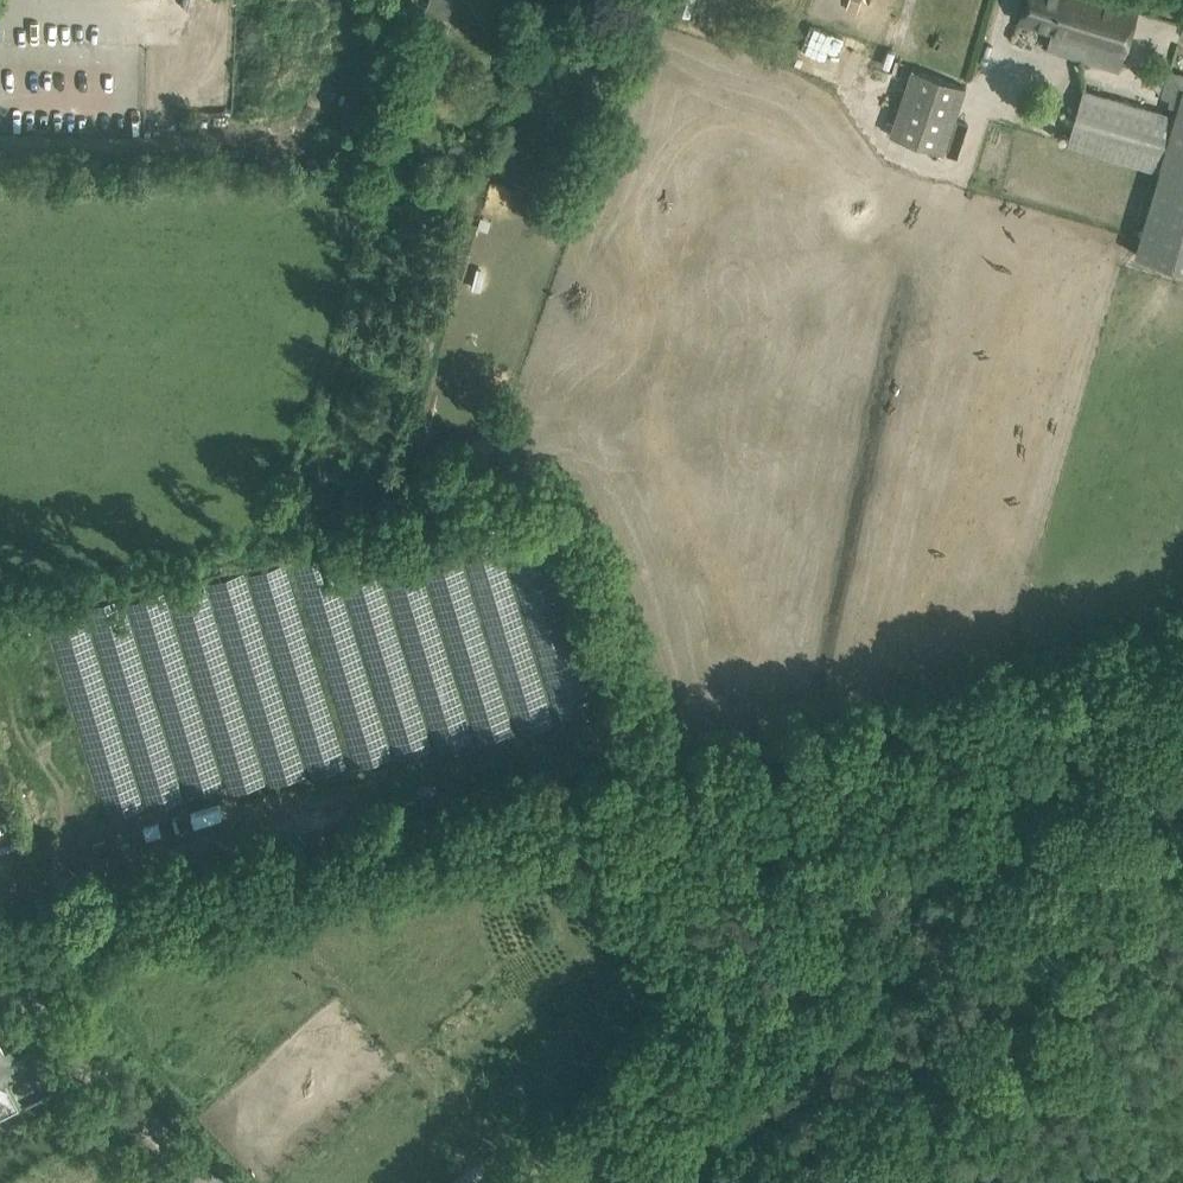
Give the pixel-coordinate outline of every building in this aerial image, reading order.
[(1082,59),(1118,70),(1137,11),(1101,0),(1025,0),(1019,19),(1088,41),(1082,59)] [(912,67),(905,89),(889,134),(943,153),(958,108),(966,85),(912,67)] [(1160,171),(1136,254),(1182,268),(1182,93),(1174,125),(1084,98),(1070,145),(1160,171)] [(323,648),(350,769),(576,720),(572,699),(585,696),(576,651),(553,656),(542,602),(489,613),(490,615),(398,635),(397,630),(359,638),(357,629),(331,634),(333,646),(323,648)] [(19,1106),(3,1075),(4,1074),(6,1073),(7,1073),(8,1072),(9,1071),(10,1071),(11,1070),(12,1069),(14,1068),(15,1067),(16,1066),(17,1065),(18,1064),(19,1062),(20,1061),(21,1060),(19,1059),(18,1060),(7,1059),(8,1052),(7,1051),(7,1050),(6,1049),(5,1047),(4,1046),(3,1045),(3,1044),(2,1043),(1,1042),(0,1041),(0,1116),(19,1106)]
